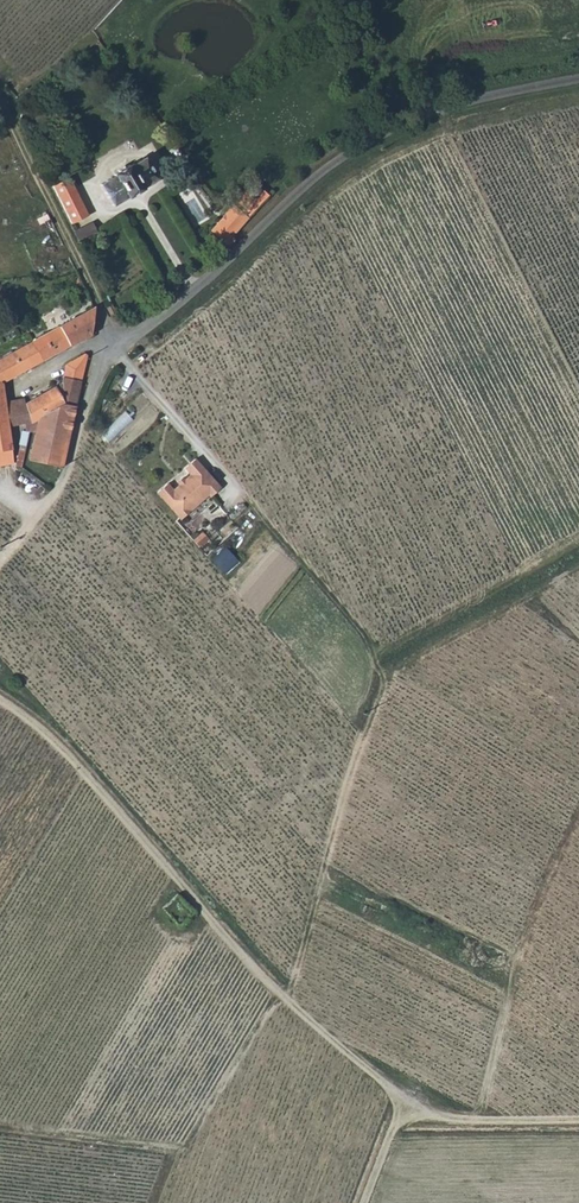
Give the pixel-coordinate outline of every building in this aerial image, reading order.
[(112,179),(98,188),(111,208),(124,200),(125,201),(141,191),(140,190),(154,181),(142,161),(127,169),(126,168),(111,177),(112,179)] [(63,222),(82,216),(69,175),(50,181),(63,222)] [(234,208),(247,220),(268,198),(259,190),(254,186),(251,187),(245,193),(233,207),(234,208)] [(234,208),(233,207),(211,233),(226,245),(227,249),(234,243),(233,238),(247,220),(234,208)] [(51,217),(45,220),(48,226),(54,223),(51,217)] [(70,230),(77,244),(96,234),(89,221),(70,230)] [(33,342),(42,362),(93,333),(94,332),(95,321),(96,307),(33,342)] [(16,351),(25,371),(42,362),(33,342),(16,351)] [(3,383),(25,371),(16,351),(0,360),(0,436),(8,435),(6,428),(11,427),(27,424),(29,431),(30,432),(32,432),(38,432),(40,423),(34,423),(28,403),(8,408),(3,383)] [(65,377),(82,380),(87,356),(85,354),(69,364),(67,368),(65,377)] [(40,423),(60,406),(65,402),(77,405),(82,380),(65,377),(63,383),(28,403),(34,423),(40,423)] [(77,405),(65,402),(60,406),(47,463),(64,466),(77,405)] [(47,463),(60,406),(40,423),(38,432),(35,451),(33,461),(47,463)] [(108,442),(131,419),(124,412),(101,435),(108,442)] [(17,464),(11,427),(6,428),(8,435),(0,436),(0,467),(17,464)] [(172,489),(166,482),(156,491),(180,518),(207,493),(209,496),(219,487),(194,458),(184,467),(189,473),(172,489)] [(215,558),(219,571),(235,566),(231,553),(215,558)] [(178,893),(162,907),(171,917),(187,903),(178,893)] [(187,903),(171,917),(179,927),(195,913),(187,903)]
